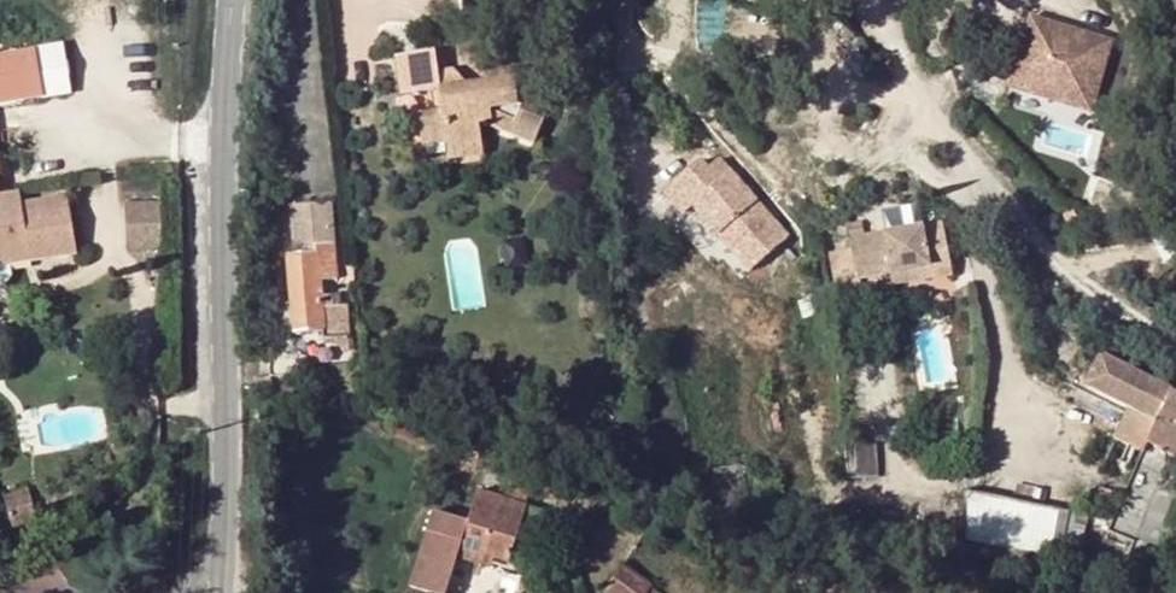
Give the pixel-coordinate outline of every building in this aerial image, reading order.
[(1031,19),(1009,91),(1088,115),(1109,43),(1031,19)] [(71,93),(62,44),(0,54),(0,105),(71,93)] [(435,51),(395,57),(401,95),(438,89),(442,111),(419,114),(424,148),(448,145),(449,149),(482,143),(479,126),(491,125),(491,129),(534,146),(554,98),(529,88),(525,100),(517,98),(513,70),(483,75),(484,82),(466,84),(454,69),(439,72),(435,51)] [(752,169),(721,140),(709,161),(698,155),(691,169),(703,174),(689,204),(680,221),(716,240),(742,191),(766,208),(775,197),(752,169)] [(484,156),(482,143),(449,149),(450,161),(484,156)] [(689,204),(703,174),(691,169),(677,197),(689,204)] [(767,231),(771,224),(777,216),(766,208),(742,191),(716,240),(753,259),(767,231)] [(8,287),(15,276),(13,265),(77,255),(68,198),(22,205),(20,193),(16,193),(0,196),(0,288),(8,287)] [(161,249),(160,201),(123,202),(125,250),(161,249)] [(288,205),(292,255),(287,255),(291,303),(293,334),(321,333),(321,340),(350,337),(348,306),(340,306),(332,307),(331,296),(323,297),(321,276),(339,275),(333,202),(288,205)] [(794,231),(777,216),(771,224),(787,239),(794,231)] [(875,233),(851,237),(858,277),(896,270),(929,264),(932,276),(955,272),(945,222),(884,232),(885,237),(876,239),(875,233)] [(932,276),(929,264),(896,270),(898,282),(932,276)] [(331,296),(332,307),(340,306),(339,296),(331,296)] [(270,305),(272,336),(293,334),(291,303),(270,305)] [(350,337),(321,340),(321,346),(337,348),(342,356),(352,352),(350,337)] [(306,372),(304,351),(271,354),(272,375),(306,372)] [(1089,386),(1128,405),(1113,438),(1142,453),(1147,443),(1175,456),(1175,394),(1102,358),(1089,386)] [(1162,474),(1142,464),(1125,505),(1144,514),(1159,480),(1161,474),(1162,474)] [(410,590),(419,592),(448,592),(457,561),(462,548),(495,557),(495,559),(509,564),(530,495),(508,488),(505,499),(480,491),(469,524),(435,514),(410,590)] [(37,519),(28,489),(2,498),(11,527),(37,519)] [(1059,556),(1069,513),(961,491),(963,537),(1059,556)] [(495,559),(495,557),(462,548),(457,561),(491,571),(495,559)] [(605,592),(649,592),(651,589),(653,587),(623,566),(605,592)]
